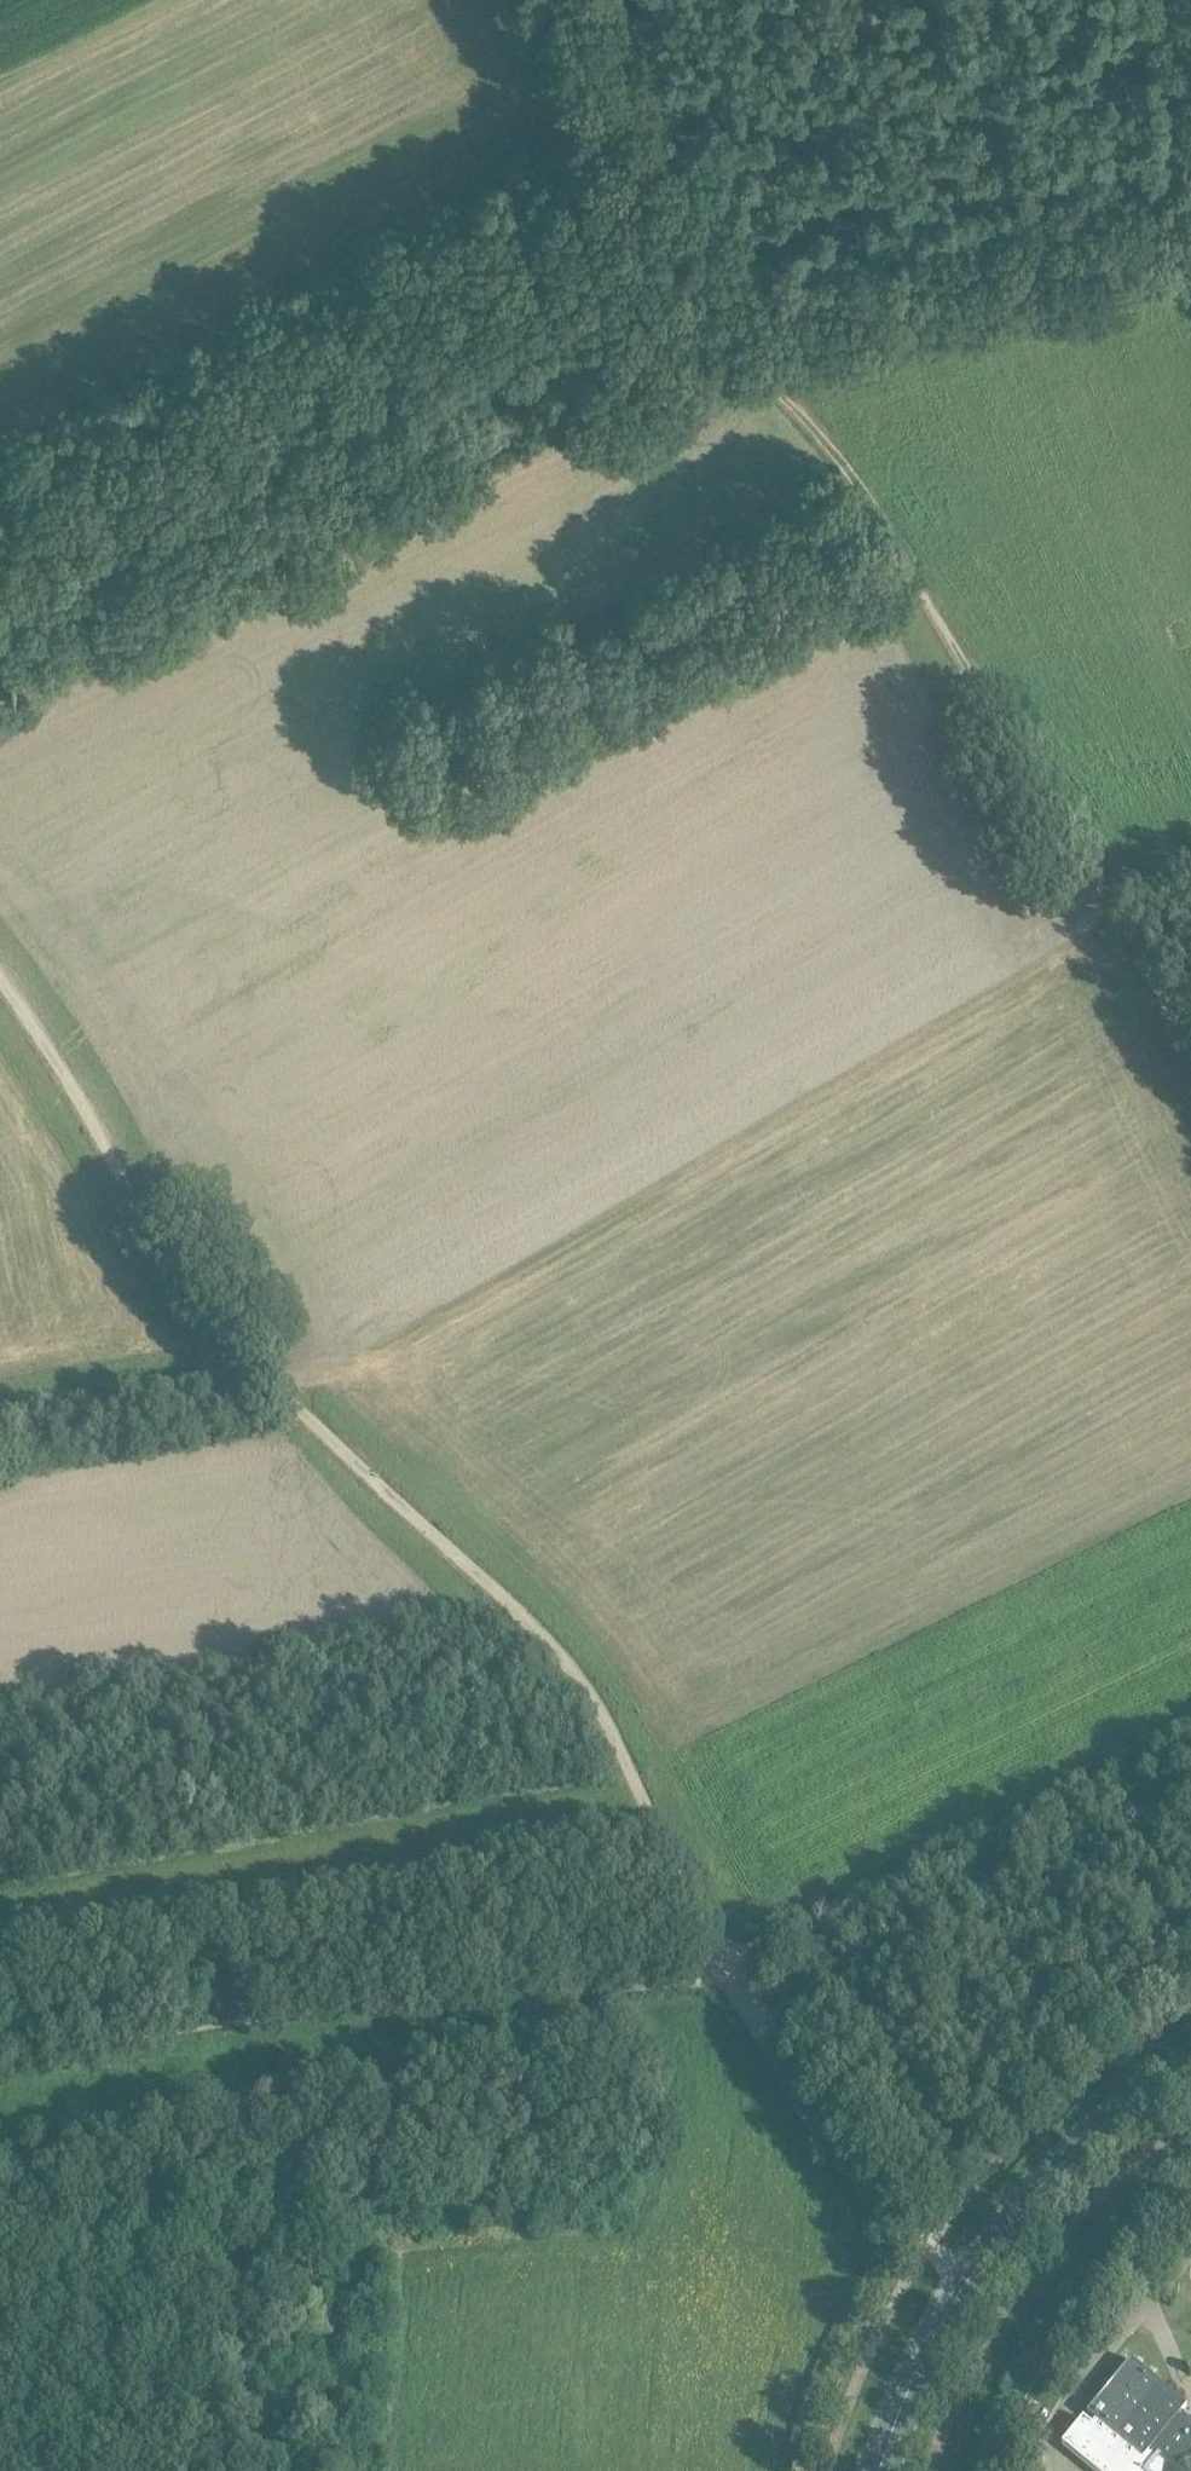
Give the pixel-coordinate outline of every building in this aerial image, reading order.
[(1061,2444),(1094,2470),(1190,2470),(1190,2422),(1180,2413),(1187,2405),(1130,2359),(1086,2413),(1095,2421),(1091,2425),(1083,2418),(1061,2444)]
